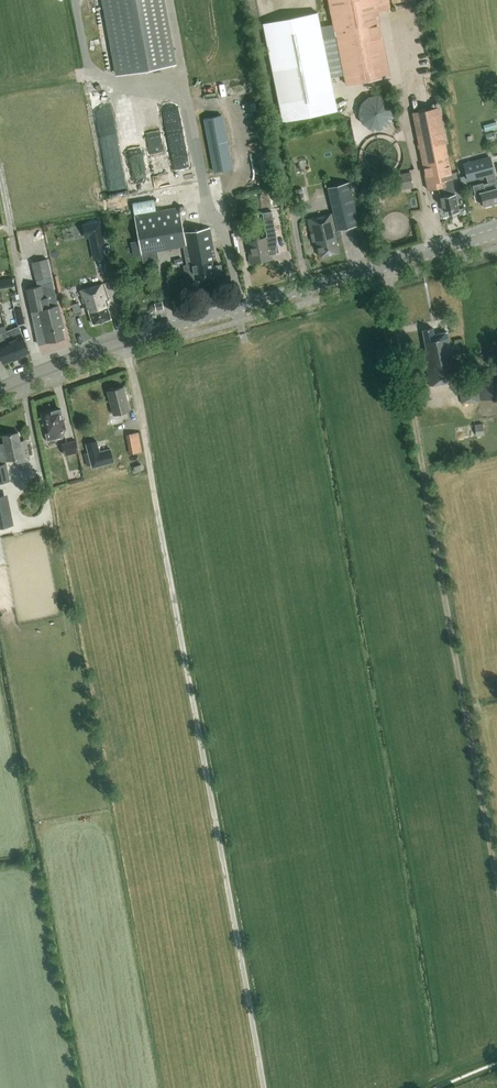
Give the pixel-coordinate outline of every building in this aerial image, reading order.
[(165,0),(102,0),(116,75),(176,64),(165,0)] [(391,75),(378,12),(392,9),(390,0),(328,0),(333,23),(335,35),(346,85),(391,75)] [(264,23),(283,120),(338,109),(324,38),(335,35),(333,23),(321,26),(318,11),(264,23)] [(389,127),(390,96),(361,95),(360,126),(389,127)] [(453,179),(452,173),(446,144),(448,143),(441,107),(413,112),(428,190),(438,188),(443,211),(448,210),(449,214),(459,212),(455,194),(452,179),(453,179)] [(222,115),(204,118),(214,172),(233,169),(222,115)] [(484,125),(485,131),(496,128),(496,124),(496,121),(484,125)] [(103,133),(105,172),(122,171),(120,132),(103,133)] [(488,184),(484,185),(483,183),(473,186),(475,195),(480,193),(483,206),(496,202),(496,181),(494,181),(492,174),(494,174),(489,157),(464,164),(468,181),(486,176),(488,184)] [(393,175),(396,190),(413,187),(410,171),(393,175)] [(341,239),(339,230),(359,225),(349,182),(328,187),(334,213),(307,219),(313,242),(316,241),(320,257),(339,252),(336,240),(341,239)] [(222,264),(213,265),(212,261),(215,260),(209,228),(184,233),(179,207),(134,215),(143,263),(159,260),(157,251),(183,246),(189,275),(194,274),(196,281),(215,277),(215,276),(224,275),(222,264)] [(232,221),(235,236),(243,234),(240,219),(232,221)] [(91,248),(106,245),(101,220),(82,224),(85,238),(89,237),(91,248)] [(251,263),(272,259),(268,237),(246,241),(251,263)] [(62,329),(64,329),(58,304),(57,304),(47,258),(32,262),(36,280),(37,286),(26,289),(38,344),(64,338),(62,329)] [(13,286),(13,277),(0,278),(0,286),(13,286)] [(93,324),(111,319),(108,307),(109,306),(107,300),(108,299),(103,283),(79,291),(85,310),(88,309),(93,324)] [(25,323),(21,307),(14,308),(18,324),(25,323)] [(4,364),(17,358),(6,332),(6,331),(5,325),(0,327),(0,355),(4,364)] [(18,326),(9,330),(6,331),(6,332),(17,358),(30,352),(23,336),(18,326)] [(496,397),(496,378),(477,381),(475,374),(457,378),(452,350),(451,351),(447,332),(435,334),(433,328),(423,330),(426,349),(423,349),(430,385),(458,381),(462,404),(496,397)] [(113,415),(129,410),(123,387),(115,389),(113,388),(109,389),(109,391),(107,391),(113,415)] [(63,429),(66,429),(60,408),(42,413),(47,433),(46,434),(47,441),(65,436),(63,429)] [(485,434),(483,423),(475,425),(477,435),(485,434)] [(21,447),(18,432),(2,435),(4,443),(0,444),(0,462),(16,459),(17,461),(18,462),(28,460),(29,459),(28,457),(29,457),(27,446),(21,447)] [(142,451),(139,432),(129,433),(133,453),(142,451)] [(76,440),(62,444),(65,455),(79,452),(76,440)] [(100,452),(97,441),(86,444),(92,467),(114,462),(110,449),(100,452)] [(10,481),(6,463),(0,464),(0,483),(10,481)] [(9,526),(3,495),(0,496),(0,528),(9,526)]
